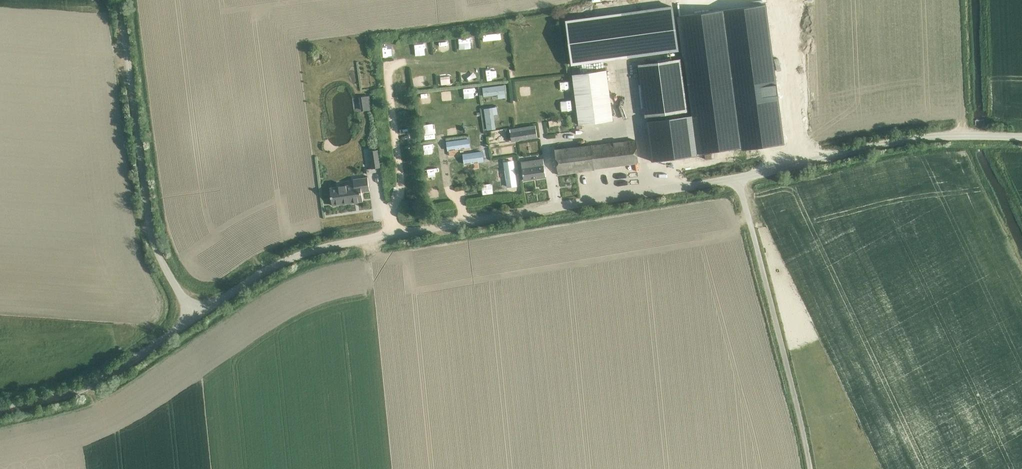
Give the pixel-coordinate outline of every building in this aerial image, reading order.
[(571,64),(677,50),(671,6),(565,20),(571,64)] [(638,66),(645,116),(685,111),(679,61),(638,66)] [(572,75),(578,120),(578,125),(612,120),(606,70),(572,75)] [(685,117),(661,120),(646,122),(651,162),(690,156),(685,117)] [(536,125),(509,129),(511,142),(538,138),(536,125)] [(557,174),(637,162),(634,140),(554,151),(557,174)] [(378,149),(369,151),(371,168),(380,167),(378,149)] [(524,179),(546,176),(543,159),(521,162),(524,179)] [(340,195),(331,196),(332,205),(363,201),(361,192),(369,191),(367,177),(359,178),(360,183),(338,186),(340,195)]
